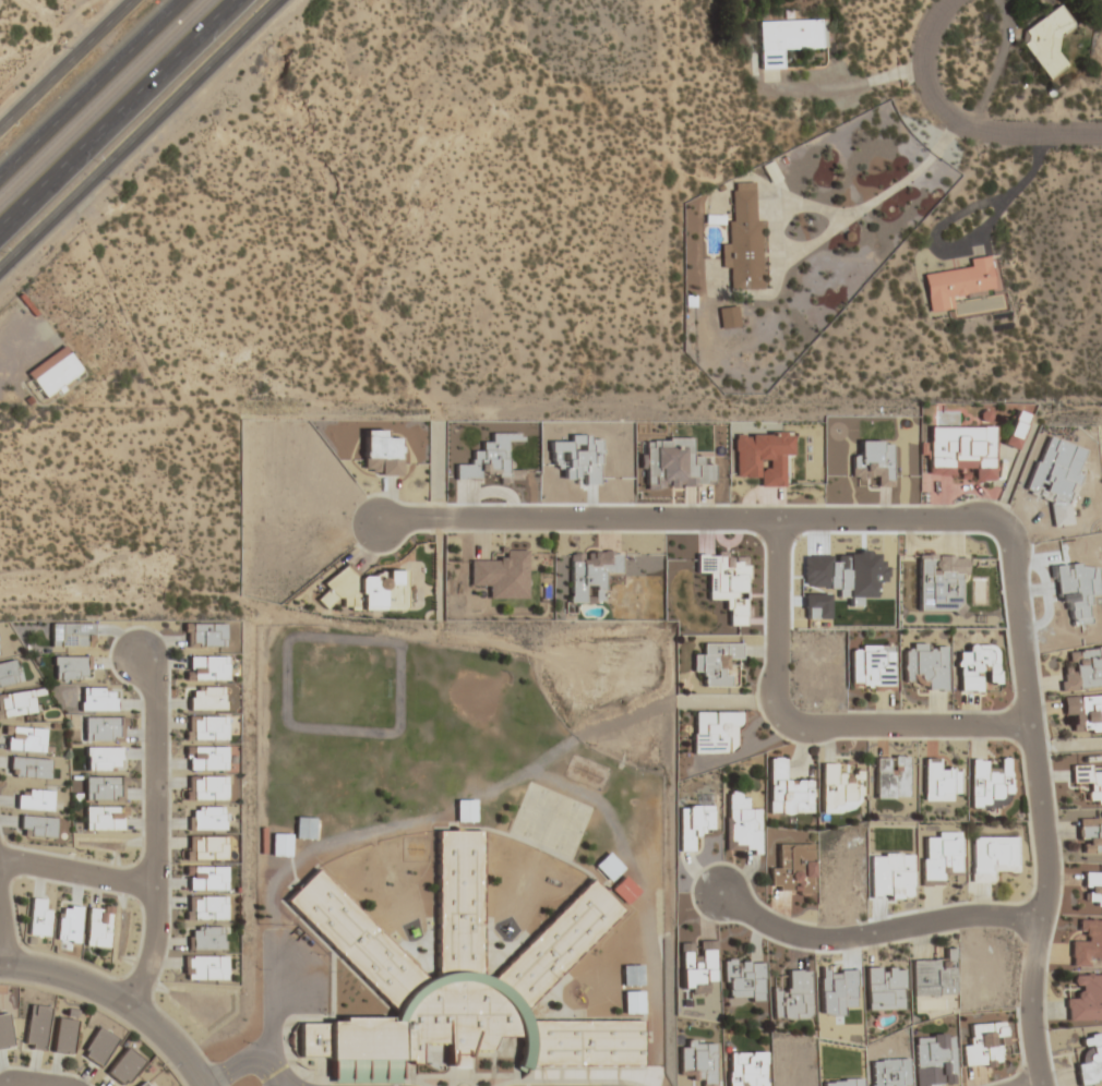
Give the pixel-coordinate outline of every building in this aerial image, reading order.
[(1047,81),(1068,67),(1053,44),(1075,30),(1060,7),(1017,34),(1047,81)] [(782,69),(782,49),(825,49),(825,20),(759,20),(759,69),(782,69)] [(754,182),(732,182),(732,243),(721,243),(721,268),(730,268),(730,289),(761,289),(761,220),(754,220),(754,182)] [(970,268),(923,275),(928,313),(951,310),(949,296),(993,290),(988,258),(968,260),(970,268)] [(718,328),(738,328),(738,308),(718,308),(718,328)] [(25,374),(43,399),(80,372),(62,347),(25,374)] [(1014,439),(1023,421),(1015,417),(1006,435),(1014,439)] [(992,481),(992,428),(928,428),(928,473),(974,473),(974,481),(992,481)] [(400,438),(385,438),(385,430),(364,430),(364,475),(400,475),(400,438)] [(735,433),(735,477),(759,476),(759,487),(784,487),(784,455),(792,455),(792,432),(735,433)] [(528,548),(502,548),(502,560),(470,560),(470,586),(488,586),(488,599),(528,598),(528,548)] [(569,552),(569,603),(603,603),(603,573),(620,573),(620,552),(569,552)] [(405,573),(322,573),(322,604),(342,604),(342,610),(406,610),(405,573)] [(92,623),(50,623),(50,647),(92,647),(92,623)] [(223,623),(184,623),(184,647),(223,647),(223,623)] [(704,687),(730,686),(729,661),(740,661),(740,643),(703,643),(703,654),(692,654),(693,675),(704,674),(704,687)] [(947,645),(905,644),(904,679),(926,679),(926,690),(947,690),(947,645)] [(895,688),(895,645),(850,645),(850,688),(895,688)] [(983,691),(983,690),(999,690),(999,645),(967,645),(967,651),(958,651),(958,691),(983,691)] [(1060,652),(1064,692),(1101,688),(1101,648),(1060,652)] [(90,656),(54,656),(54,680),(90,680),(90,656)] [(224,680),(224,656),(187,656),(187,680),(224,680)] [(24,681),(19,658),(0,662),(0,686),(24,681)] [(223,687),(188,687),(188,710),(223,710),(223,687)] [(115,688),(81,688),(81,711),(115,711),(115,688)] [(34,691),(0,694),(0,717),(35,714),(34,691)] [(1063,719),(1074,718),(1074,732),(1101,731),(1101,695),(1063,697),(1063,719)] [(691,753),(738,754),(738,711),(692,711),(691,753)] [(225,740),(225,716),(186,716),(186,740),(225,740)] [(123,741),(123,717),(83,717),(83,741),(123,741)] [(44,751),(44,727),(6,727),(6,751),(44,751)] [(225,745),(186,745),(186,770),(225,770),(225,745)] [(86,747),(86,770),(120,770),(120,747),(86,747)] [(875,756),(875,799),(909,799),(909,756),(875,756)] [(9,778),(49,778),(50,759),(9,758),(9,778)] [(812,815),(813,780),(788,780),(788,758),(767,758),(766,814),(812,815)] [(924,801),(959,801),(959,769),(936,769),(936,758),(924,758),(924,801)] [(821,811),(861,811),(861,773),(836,773),(836,763),(821,763),(821,811)] [(1072,766),(1072,784),(1088,784),(1088,804),(1101,804),(1101,766),(1072,766)] [(122,776),(84,776),(84,800),(122,800),(122,776)] [(225,777),(187,777),(187,800),(225,800),(225,777)] [(16,809),(52,811),(53,791),(17,789),(16,809)] [(726,854),(761,854),(761,806),(749,806),(749,791),(726,791),(726,854)] [(475,800),(455,800),(455,822),(475,822),(475,800)] [(678,851),(698,851),(698,832),(713,832),(713,805),(678,805),(678,851)] [(123,830),(123,807),(84,807),(84,830),(123,830)] [(224,830),(224,807),(190,807),(190,830),(224,830)] [(19,837),(54,837),(55,817),(20,817),(19,837)] [(1079,854),(1101,855),(1101,821),(1079,821),(1079,854)] [(318,868),(429,981),(438,978),(438,830),(480,830),(481,974),(495,977),(597,878),(628,909),(530,1006),(537,1021),(646,1019),(647,1063),(536,1064),(532,1069),(524,1064),(528,1050),(525,1036),(500,1035),(493,1048),(477,1048),(475,1054),(455,1053),(453,1042),(423,1043),(424,1061),(406,1059),(405,1084),(334,1084),(335,1057),(301,1057),(300,1022),(332,1022),(347,1021),(347,1016),(396,1016),(398,1009),(287,898),(318,868)] [(962,832),(932,832),(932,839),(923,838),(922,886),(943,886),(943,876),(962,876),(962,832)] [(291,834),(272,834),(272,856),(291,856),(291,834)] [(1018,837),(972,836),(971,883),(993,883),(993,871),(1017,872),(1018,837)] [(186,860),(225,860),(225,837),(186,837),(186,860)] [(812,844),(778,844),(778,868),(770,868),(770,894),(812,894),(812,844)] [(226,890),(226,866),(187,866),(187,890),(226,890)] [(638,892),(623,877),(610,889),(625,905),(638,892)] [(225,897),(188,897),(188,920),(225,920),(225,897)] [(49,910),(41,910),(42,899),(30,899),(28,935),(48,936),(49,910)] [(77,943),(80,907),(59,906),(56,941),(77,943)] [(107,948),(110,908),(88,906),(84,946),(107,948)] [(1080,919),(1080,941),(1069,941),(1069,966),(1091,966),(1091,959),(1101,959),(1101,919),(1080,919)] [(190,950),(223,950),(223,927),(190,927),(190,950)] [(716,983),(716,941),(681,941),(681,993),(706,993),(706,983),(716,983)] [(912,960),(912,997),(955,997),(954,948),(944,948),(944,960),(912,960)] [(183,980),(225,980),(225,956),(183,956),(183,980)] [(724,959),(724,1001),(764,1001),(764,959),(724,959)] [(904,1011),(904,967),(865,967),(865,1011),(904,1011)] [(810,971),(786,971),(786,990),(772,990),(772,1019),(810,1019),(810,971)] [(1075,974),(1075,998),(1064,998),(1065,1021),(1101,1020),(1101,974),(1075,974)] [(49,1008),(30,1004),(23,1049),(42,1052),(49,1008)] [(0,1014),(0,1049),(12,1048),(9,1013),(0,1014)] [(52,1052),(71,1054),(75,1020),(56,1018),(52,1052)] [(964,1068),(1000,1065),(999,1051),(1008,1051),(1006,1022),(970,1024),(971,1045),(962,1046),(964,1068)] [(80,1056),(100,1067),(115,1039),(95,1028),(80,1056)] [(122,1085),(123,1085),(143,1062),(126,1048),(105,1072),(122,1085)] [(766,1052),(728,1052),(728,1085),(767,1085),(766,1052)]
